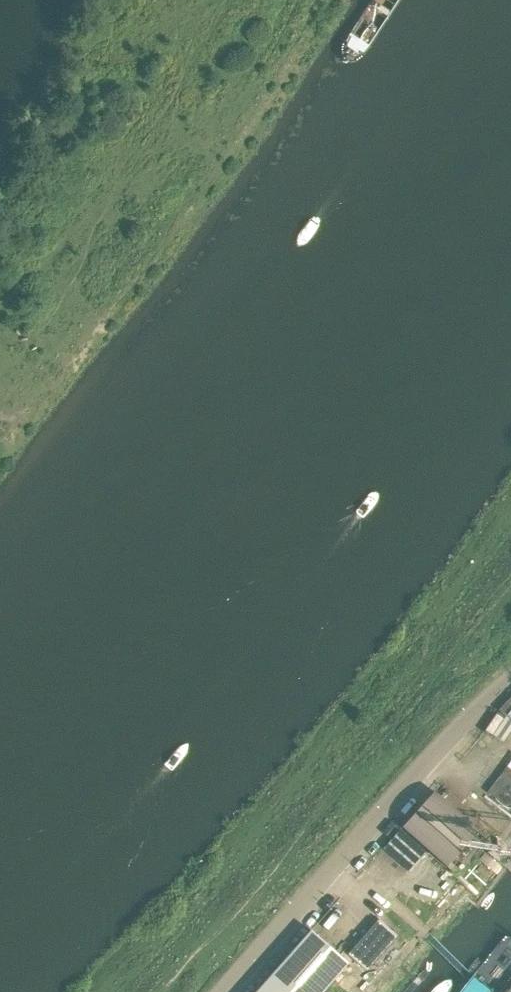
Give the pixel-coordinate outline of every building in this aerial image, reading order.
[(480,831),(450,805),(435,791),(403,827),(448,867),(480,831)] [(400,829),(384,847),(409,870),(426,852),(400,829)] [(257,991),(323,991),(349,963),(312,930),(257,991)] [(510,984),(510,947),(501,944),(462,991),(504,991),(510,984)]
